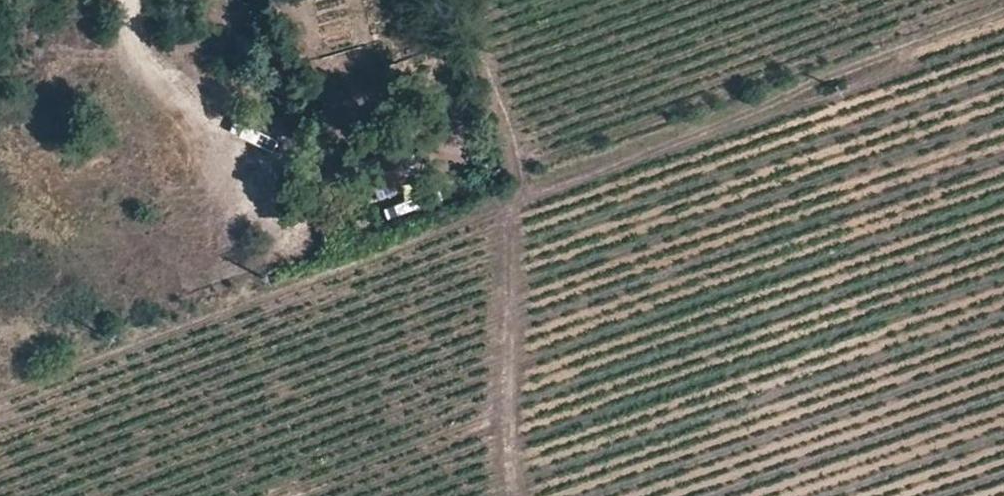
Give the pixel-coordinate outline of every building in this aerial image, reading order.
[(403,180),(392,151),(355,165),(361,181),(380,174),(385,186),(403,180)]
